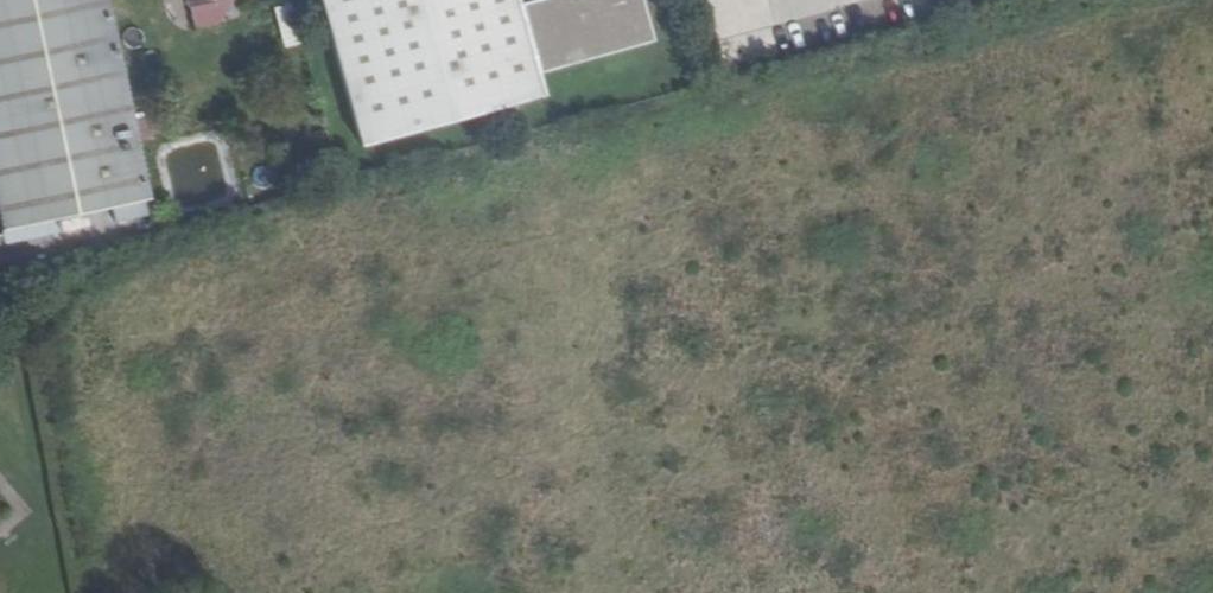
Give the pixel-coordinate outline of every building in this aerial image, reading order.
[(1,227),(148,196),(106,0),(0,0),(0,221),(1,227)] [(358,140),(541,90),(535,68),(651,37),(641,0),(320,0),(358,140)]
